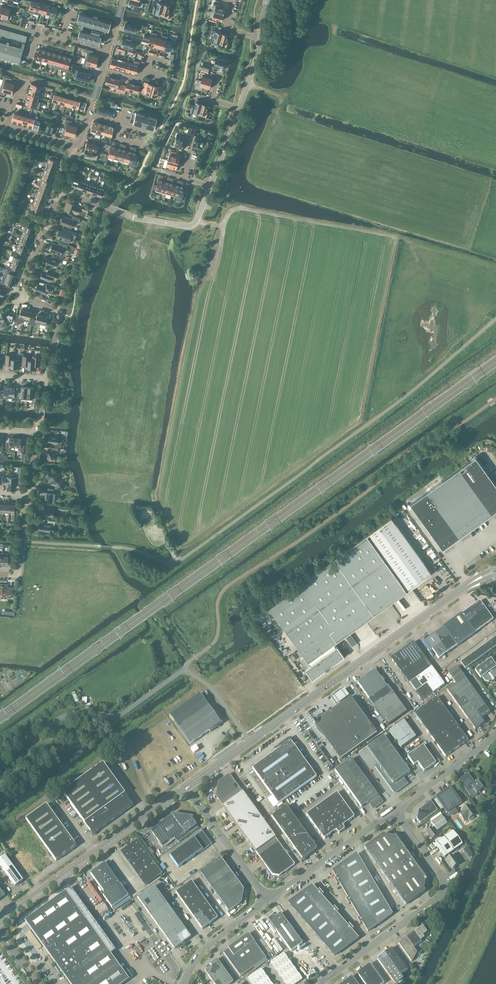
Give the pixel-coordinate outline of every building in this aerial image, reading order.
[(36,1),(32,0),(31,0),(28,12),(33,13),(36,1)] [(142,2),(136,0),(129,0),(128,4),(134,6),(133,9),(139,11),(142,2)] [(38,14),(41,3),(36,1),(33,13),(38,14)] [(161,16),(164,4),(158,2),(157,8),(154,7),(152,13),(161,16)] [(214,12),(223,15),(225,9),(219,7),(220,4),(214,2),(213,5),(216,6),(214,12)] [(44,14),(47,4),(41,3),(38,14),(39,15),(40,12),(44,14)] [(0,8),(0,11),(11,14),(13,9),(14,6),(11,5),(8,4),(7,7),(1,5),(0,8)] [(49,15),(52,6),(47,4),(44,14),(49,15)] [(164,4),(161,16),(170,18),(172,12),(169,11),(170,6),(164,4)] [(59,16),(61,10),(57,9),(58,7),(52,6),(49,15),(55,17),(56,15),(59,16)] [(11,14),(0,11),(0,17),(4,18),(3,21),(9,23),(10,20),(9,20),(11,14)] [(223,15),(214,12),(212,11),(209,20),(215,22),(216,19),(222,21),(223,15)] [(108,31),(111,23),(79,14),(77,22),(108,31)] [(135,33),(137,26),(125,23),(123,30),(135,33)] [(99,44),(101,36),(80,30),(78,38),(99,44)] [(220,42),(222,33),(216,31),(215,37),(212,36),(210,42),(219,45),(220,42)] [(152,32),(150,36),(149,40),(149,41),(148,44),(148,45),(150,45),(150,47),(153,48),(157,36),(157,34),(152,32)] [(222,33),(220,42),(226,44),(225,47),(228,47),(230,41),(227,41),(228,35),(222,33)] [(164,51),(167,39),(168,37),(162,35),(161,37),(158,48),(160,48),(160,50),(164,51)] [(157,36),(153,48),(156,49),(157,47),(158,48),(161,37),(157,36)] [(133,48),(135,41),(124,38),(122,44),(133,48)] [(167,39),(164,51),(166,51),(167,50),(169,51),(170,49),(173,50),(175,44),(172,43),(172,40),(167,39)] [(0,42),(0,57),(20,62),(25,43),(23,43),(21,48),(8,44),(9,41),(7,41),(6,43),(0,42)] [(42,61),(45,50),(39,48),(38,53),(35,52),(33,59),(42,61)] [(99,56),(93,54),(94,51),(84,48),(83,51),(87,53),(85,58),(97,62),(99,56)] [(45,50),(42,61),(47,63),(50,52),(45,50)] [(52,64),(56,53),(50,52),(47,63),(52,64)] [(57,68),(61,55),(56,53),(52,64),(52,67),(57,68)] [(62,70),(66,56),(61,55),(57,68),(62,70)] [(66,56),(62,70),(68,71),(71,58),(66,56)] [(115,69),(118,58),(113,57),(109,67),(110,67),(115,69)] [(226,65),(227,62),(226,61),(226,60),(216,57),(214,65),(214,68),(218,69),(219,66),(224,68),(225,64),(226,65)] [(96,67),(97,62),(85,58),(84,64),(83,64),(82,67),(89,68),(89,65),(96,67)] [(118,58),(115,69),(120,70),(123,60),(118,58)] [(123,60),(120,70),(125,72),(128,61),(123,60)] [(134,60),(133,63),(130,73),(136,75),(139,62),(134,60)] [(74,65),(72,69),(75,70),(75,72),(73,77),(76,77),(90,81),(92,74),(80,71),(81,67),(74,65)] [(201,80),(211,83),(212,78),(203,75),(201,80)] [(1,85),(13,89),(15,83),(9,81),(10,78),(3,76),(3,79),(3,80),(1,85)] [(120,92),(122,85),(118,84),(120,80),(114,79),(107,77),(105,83),(117,87),(116,91),(120,92)] [(211,83),(201,80),(199,80),(197,86),(196,89),(202,90),(203,87),(209,89),(211,83)] [(126,86),(122,85),(120,92),(125,93),(126,89),(138,93),(139,86),(132,84),(127,82),(126,86)] [(151,95),(154,84),(150,83),(145,82),(142,92),(145,93),(144,95),(150,97),(151,95)] [(30,88),(41,92),(42,86),(31,83),(30,88)] [(154,84),(151,95),(160,97),(163,87),(157,85),(154,84)] [(13,89),(1,85),(0,90),(0,94),(5,96),(5,92),(12,94),(13,89)] [(41,92),(30,88),(28,94),(39,97),(41,92)] [(27,99),(38,102),(39,97),(28,94),(27,99)] [(59,103),(61,96),(54,94),(52,101),(59,103)] [(61,96),(59,103),(65,105),(67,98),(61,96)] [(67,98),(65,105),(72,107),(74,100),(67,98)] [(38,102),(27,99),(25,104),(39,108),(40,103),(38,102)] [(74,100),(72,107),(78,108),(80,102),(74,100)] [(80,102),(78,108),(85,110),(87,103),(80,102)] [(199,115),(202,103),(196,102),(194,107),(191,106),(190,112),(199,115)] [(202,103),(199,115),(208,118),(209,112),(206,111),(208,105),(202,103)] [(107,107),(107,106),(104,105),(103,106),(100,106),(98,112),(111,116),(113,109),(107,107)] [(154,129),(157,119),(136,113),(133,123),(154,129)] [(32,128),(35,119),(29,117),(27,126),(32,128)] [(35,119),(32,128),(38,129),(41,120),(35,119)] [(64,128),(76,131),(78,126),(71,124),(72,121),(66,119),(65,122),(66,122),(64,128)] [(51,134),(54,123),(48,121),(45,132),(51,134)] [(109,125),(106,134),(112,136),(115,127),(109,125)] [(74,137),(76,131),(64,128),(63,133),(62,133),(61,136),(67,138),(68,135),(74,137)] [(186,148),(188,138),(177,135),(175,140),(177,140),(175,146),(182,148),(182,147),(186,148)] [(204,138),(196,136),(193,147),(201,149),(202,145),(203,143),(203,142),(204,139),(204,138)] [(86,148),(99,152),(101,146),(104,147),(105,144),(99,142),(98,145),(87,142),(87,143),(86,143),(85,146),(86,147),(86,148)] [(113,159),(117,147),(112,145),(108,157),(113,159)] [(117,147),(113,159),(118,160),(122,148),(117,147)] [(99,152),(86,148),(84,154),(91,156),(90,158),(97,160),(99,152)] [(124,162),(127,150),(122,148),(118,160),(124,162)] [(127,150),(124,162),(129,163),(132,152),(127,150)] [(168,160),(178,163),(181,154),(171,151),(168,160)] [(132,152),(129,163),(128,165),(134,167),(135,162),(138,163),(140,157),(137,156),(138,154),(135,154),(136,153),(132,152)] [(44,163),(57,167),(59,161),(55,160),(55,161),(49,159),(48,162),(45,161),(44,163)] [(175,171),(178,163),(168,160),(165,169),(175,171)] [(55,172),(57,167),(44,163),(43,164),(46,166),(45,169),(55,172)] [(53,177),(55,172),(45,169),(44,172),(41,171),(40,173),(53,177)] [(51,182),(53,177),(40,173),(40,174),(42,176),(41,179),(42,179),(43,179),(51,182)] [(77,187),(80,179),(74,177),(71,185),(76,187),(77,187)] [(38,182),(38,183),(50,188),(52,183),(51,182),(43,179),(42,179),(41,182),(38,182)] [(82,189),(85,181),(80,179),(77,187),(76,187),(76,189),(79,190),(80,189),(82,189)] [(161,192),(164,181),(159,179),(155,191),(161,192)] [(87,191),(90,183),(85,181),(82,189),(83,190),(83,191),(86,193),(87,191)] [(164,181),(161,192),(166,194),(169,182),(164,181)] [(169,182),(166,194),(171,195),(175,184),(169,182)] [(38,183),(37,184),(37,185),(40,187),(39,189),(48,193),(50,188),(38,183)] [(92,193),(95,185),(90,183),(87,191),(92,193)] [(102,197),(104,192),(105,188),(102,187),(103,185),(101,184),(100,187),(96,196),(99,197),(100,196),(102,197)] [(175,184),(171,195),(176,197),(180,185),(175,184)] [(96,196),(100,187),(95,185),(92,193),(93,194),(93,195),(96,196)] [(180,185),(176,197),(176,199),(181,201),(185,188),(183,187),(183,186),(180,185)] [(46,198),(48,193),(39,189),(38,192),(35,192),(34,193),(46,198)] [(44,203),(46,198),(34,193),(33,195),(36,197),(35,200),(44,203)] [(43,208),(44,203),(35,200),(34,203),(31,202),(30,204),(43,208)] [(78,213),(80,206),(76,205),(69,202),(65,210),(73,213),(74,212),(78,213)] [(40,215),(43,208),(30,204),(30,205),(32,207),(31,210),(37,212),(37,213),(40,215)] [(72,219),(63,216),(60,224),(72,228),(74,222),(78,224),(80,219),(73,216),(72,219)] [(23,230),(32,233),(34,228),(25,225),(23,230)] [(77,233),(63,228),(62,231),(59,230),(56,237),(64,241),(66,237),(69,239),(71,235),(75,237),(77,233)] [(30,238),(32,233),(23,230),(22,235),(30,238)] [(28,243),(30,238),(22,235),(20,240),(28,243)] [(26,248),(28,243),(20,240),(18,245),(26,248)] [(53,243),(50,251),(58,254),(57,255),(63,257),(64,256),(63,256),(66,248),(67,248),(68,245),(62,243),(61,246),(53,243)] [(24,254),(26,248),(18,245),(16,251),(24,254)] [(20,265),(21,265),(23,262),(21,261),(22,259),(17,257),(18,255),(12,253),(11,255),(14,256),(12,262),(20,265)] [(68,260),(52,255),(51,258),(48,257),(45,264),(54,267),(56,260),(61,262),(60,263),(66,265),(68,260)] [(18,270),(20,265),(12,262),(10,267),(7,266),(6,268),(12,271),(13,268),(18,270)] [(6,268),(3,276),(14,281),(14,280),(16,275),(11,273),(12,271),(6,268)] [(55,279),(58,273),(47,269),(46,273),(43,271),(40,277),(50,281),(52,278),(55,279)] [(3,276),(0,284),(6,286),(7,284),(12,286),(13,284),(14,284),(16,281),(14,280),(14,281),(3,276)] [(38,284),(35,291),(45,295),(47,292),(49,292),(50,289),(52,290),(53,286),(47,284),(45,287),(38,284)] [(24,322),(24,319),(27,309),(24,308),(23,309),(21,309),(20,315),(17,314),(15,320),(24,322)] [(32,324),(33,319),(33,318),(31,317),(32,312),(30,311),(30,310),(27,309),(24,319),(27,319),(27,321),(29,322),(29,323),(32,324)] [(1,328),(10,322),(11,324),(13,323),(16,314),(10,312),(9,313),(7,314),(6,312),(2,314),(0,315),(0,327),(1,328)] [(43,315),(37,314),(36,320),(33,319),(32,324),(31,325),(32,325),(31,327),(34,328),(35,323),(41,324),(43,315)] [(43,315),(41,324),(40,327),(48,329),(50,323),(47,322),(48,317),(46,316),(46,315),(43,314),(43,315)] [(23,355),(23,353),(20,353),(20,358),(14,357),(14,369),(16,369),(17,369),(17,368),(19,368),(20,362),(23,362),(23,355)] [(6,354),(6,361),(9,361),(8,367),(10,367),(10,368),(10,369),(14,369),(14,357),(13,357),(13,355),(6,354)] [(26,356),(23,355),(23,362),(26,362),(25,368),(31,369),(31,358),(26,358),(26,356)] [(37,356),(37,359),(31,358),(31,369),(36,369),(37,363),(40,363),(40,356),(37,356)] [(9,386),(4,385),(3,392),(0,392),(0,396),(0,399),(6,399),(6,397),(9,397),(9,386)] [(18,401),(18,393),(15,393),(15,386),(9,386),(9,397),(12,397),(12,400),(18,401)] [(27,400),(28,387),(22,387),(21,393),(18,393),(18,401),(21,401),(21,399),(27,400)] [(34,387),(28,387),(27,400),(33,400),(32,402),(36,402),(36,394),(33,394),(34,387)] [(61,447),(62,441),(58,441),(59,437),(54,436),(51,436),(49,435),(48,442),(56,443),(55,447),(61,447)] [(15,452),(15,447),(16,438),(10,438),(9,444),(6,444),(6,451),(15,452)] [(16,438),(15,447),(18,447),(18,450),(21,450),(20,452),(24,452),(24,445),(21,445),(21,438),(16,438)] [(58,451),(58,448),(52,447),(51,450),(47,450),(46,459),(54,460),(56,451),(58,451)] [(443,549),(495,511),(495,485),(476,457),(410,504),(443,549)] [(54,473),(50,473),(50,472),(47,472),(46,478),(49,478),(49,482),(54,483),(54,482),(56,483),(56,488),(63,489),(64,483),(63,481),(60,480),(61,473),(54,473)] [(11,486),(12,474),(10,474),(10,477),(6,476),(6,477),(5,477),(5,475),(3,475),(3,476),(3,483),(6,483),(6,486),(11,486)] [(12,474),(11,486),(17,487),(17,484),(20,484),(20,477),(14,477),(14,475),(12,474)] [(44,491),(43,498),(45,498),(45,500),(45,501),(46,501),(48,501),(55,502),(55,501),(55,499),(55,498),(55,496),(56,496),(55,494),(56,493),(55,493),(56,489),(49,488),(49,492),(44,491)] [(54,513),(54,509),(50,508),(50,507),(45,506),(45,510),(43,510),(43,516),(52,517),(52,513),(54,513)] [(305,669),(312,679),(344,656),(335,643),(431,573),(391,517),(268,606),(310,665),(305,669)] [(55,525),(55,521),(48,520),(48,524),(40,523),(39,530),(50,531),(51,524),(55,525)] [(13,588),(7,587),(7,584),(0,584),(0,597),(6,598),(6,596),(13,597),(13,588)] [(493,620),(480,601),(462,614),(452,621),(451,620),(448,622),(449,623),(443,627),(425,640),(439,659),(457,646),(476,633),(475,633),(493,620)] [(465,669),(495,647),(495,637),(461,663),(465,669)] [(445,685),(414,642),(391,659),(422,701),(445,685)] [(489,682),(495,676),(495,670),(495,668),(495,666),(491,659),(475,671),(481,679),(482,677),(485,681),(489,682)] [(456,684),(447,690),(475,729),(484,723),(481,719),(490,712),(457,667),(448,673),(456,684)] [(375,670),(357,682),(369,699),(370,699),(387,687),(375,670)] [(369,699),(369,700),(375,708),(393,695),(394,695),(388,686),(387,687),(370,699),(369,699)] [(344,688),(331,698),(336,705),(349,696),(344,688)] [(218,719),(200,694),(170,716),(190,745),(214,728),(215,729),(223,723),(219,719),(218,719)] [(393,695),(375,708),(381,717),(400,703),(400,702),(399,702),(397,699),(394,695),(393,695)] [(313,723),(315,726),(316,726),(341,760),(377,733),(351,697),(317,721),(316,721),(313,723)] [(445,757),(468,740),(437,697),(414,714),(445,757)] [(400,703),(381,717),(387,726),(407,712),(404,708),(404,709),(402,705),(400,703)] [(389,732),(401,748),(416,737),(404,721),(389,732)] [(375,766),(395,793),(407,784),(403,778),(410,772),(384,736),(367,748),(379,764),(375,766)] [(277,749),(278,750),(252,769),(272,796),(268,799),(274,807),(316,777),(289,739),(279,745),(280,746),(277,749)] [(422,769),(424,772),(426,771),(436,764),(423,746),(407,757),(414,766),(418,763),(422,769)] [(369,802),(373,809),(386,800),(366,773),(363,775),(352,759),(335,771),(361,807),(369,802)] [(133,806),(130,801),(103,764),(63,793),(89,830),(93,835),(133,806)] [(218,782),(216,796),(217,797),(223,806),(233,799),(243,792),(242,792),(242,791),(236,783),(229,774),(220,781),(218,782)] [(468,774),(459,781),(468,793),(472,799),(478,795),(477,793),(481,790),(480,789),(483,787),(479,781),(475,784),(474,785),(473,783),(474,782),(468,774)] [(436,797),(447,813),(462,803),(450,787),(436,797)] [(243,792),(233,799),(239,808),(249,801),(243,792),(242,792),(243,792)] [(306,815),(323,838),(324,839),(325,839),(336,831),(338,833),(339,833),(344,830),(344,829),(343,826),(354,818),(354,817),(354,816),(337,793),(306,815)] [(223,806),(229,816),(239,808),(233,799),(223,806)] [(249,801),(239,808),(246,817),(256,810),(249,801)] [(417,819),(420,823),(438,810),(431,801),(418,809),(417,819)] [(77,846),(47,805),(26,819),(56,861),(77,846)] [(462,810),(463,811),(459,814),(464,821),(468,818),(469,819),(476,814),(469,805),(462,810)] [(293,847),(296,851),(302,860),(317,849),(311,840),(287,806),(272,817),(272,818),(293,847)] [(239,808),(229,816),(236,825),(246,817),(239,808)] [(256,810),(246,817),(252,827),(263,819),(256,810)] [(172,815),(151,830),(151,831),(163,847),(175,838),(177,841),(182,837),(181,837),(197,825),(193,819),(193,818),(193,817),(172,814),(172,815)] [(431,823),(437,831),(447,824),(441,815),(431,823)] [(246,817),(236,825),(242,834),(252,827),(246,817)] [(263,819),(252,827),(259,835),(269,828),(263,819)] [(252,827),(242,834),(249,843),(259,835),(252,827)] [(269,828),(259,835),(265,845),(275,838),(276,837),(269,828)] [(432,828),(426,832),(432,839),(437,835),(432,828)] [(435,844),(444,857),(463,844),(453,831),(435,844)] [(202,832),(170,855),(178,868),(211,844),(202,832)] [(384,834),(378,839),(389,855),(402,846),(395,836),(394,837),(385,836),(384,834)] [(259,835),(249,843),(255,852),(256,852),(265,845),(259,835)] [(265,845),(256,852),(262,861),(269,870),(272,875),(279,876),(285,872),(286,872),(289,870),(288,870),(295,865),(288,856),(282,847),(275,838),(265,845)] [(364,848),(376,864),(389,855),(378,839),(364,848)] [(122,852),(146,885),(162,873),(138,840),(122,852)] [(389,855),(398,867),(411,858),(402,846),(389,855)] [(340,883),(344,890),(343,890),(344,891),(344,890),(348,898),(346,899),(345,899),(349,905),(349,904),(351,903),(355,910),(360,918),(358,919),(357,918),(357,919),(360,924),(361,924),(360,924),(363,923),(368,932),(392,914),(386,905),(387,905),(386,905),(381,895),(380,895),(375,885),(369,876),(369,875),(363,866),(364,866),(363,865),(357,855),(357,854),(332,872),(333,872),(337,878),(334,880),(334,879),(337,885),(337,884),(340,883)] [(376,864),(385,877),(398,867),(389,855),(376,864)] [(452,855),(446,860),(452,868),(458,864),(452,855)] [(15,886),(23,880),(5,856),(0,859),(0,866),(15,886)] [(227,866),(221,858),(200,873),(206,881),(227,866)] [(411,858),(398,867),(407,879),(420,870),(411,858)] [(91,874),(104,892),(103,896),(112,908),(129,896),(105,864),(91,874)] [(232,874),(227,866),(206,881),(212,889),(232,874)] [(398,867),(385,877),(405,905),(419,896),(407,879),(398,867)] [(420,870),(407,879),(419,896),(425,891),(424,889),(425,881),(427,880),(420,870)] [(238,882),(232,874),(212,889),(218,897),(238,882)] [(176,893),(202,929),(218,918),(191,881),(176,893)] [(244,890),(238,882),(218,897),(229,912),(241,903),(244,890)] [(137,898),(174,949),(191,938),(154,886),(137,898)] [(342,920),(336,914),(338,912),(339,912),(334,907),(334,908),(333,909),(327,903),(327,902),(321,896),(323,895),(324,895),(319,890),(320,890),(318,892),(313,886),(288,903),(288,904),(289,903),(297,913),(304,922),(305,922),(312,930),(312,931),(319,939),(320,939),(327,948),(334,956),(358,939),(358,938),(358,939),(351,931),(353,929),(354,929),(349,924),(349,925),(348,927),(342,920)] [(25,921),(57,965),(55,966),(58,971),(61,976),(63,974),(70,983),(123,983),(129,979),(129,980),(133,977),(127,970),(124,972),(121,968),(125,966),(123,963),(120,966),(111,954),(116,950),(71,888),(66,892),(25,921)] [(109,911),(102,902),(96,906),(98,909),(97,910),(101,914),(103,916),(109,911)] [(269,919),(269,922),(291,952),(303,944),(281,913),(273,919),(271,918),(269,919)] [(398,943),(411,962),(413,961),(417,952),(414,948),(422,942),(421,941),(424,938),(423,936),(427,932),(422,926),(398,943)] [(246,973),(266,958),(249,934),(228,948),(236,959),(230,962),(240,976),(246,973)] [(382,955),(377,959),(395,983),(401,983),(404,981),(400,975),(408,970),(392,948),(382,955)] [(271,963),(275,969),(288,960),(284,953),(271,963)] [(212,966),(216,973),(223,968),(217,959),(210,964),(212,967),(212,966)] [(275,969),(280,975),(293,966),(288,960),(275,969)] [(365,983),(383,983),(384,983),(370,964),(357,973),(365,983)] [(205,971),(210,978),(216,973),(212,966),(212,967),(205,971)] [(280,975),(285,982),(298,973),(293,966),(280,975)] [(216,973),(221,979),(227,974),(223,968),(216,973)] [(252,983),(254,983),(266,976),(261,969),(248,979),(252,983)] [(210,978),(214,983),(221,979),(216,973),(210,978)] [(285,982),(286,983),(296,983),(302,979),(298,973),(285,982)] [(221,979),(224,983),(230,983),(233,982),(227,974),(221,979)] [(271,982),(266,976),(254,983),(268,983),(271,982)]
